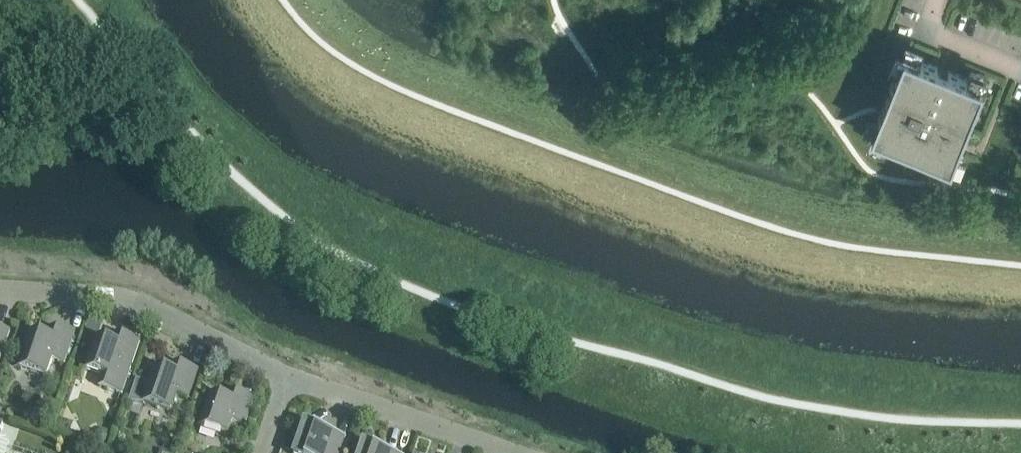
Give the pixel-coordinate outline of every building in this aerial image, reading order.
[(951,162),(983,83),(904,51),(872,130),(951,162)] [(64,365),(74,336),(51,328),(48,337),(31,332),(18,368),(47,378),(52,361),(64,365)] [(10,332),(0,329),(0,361),(10,332)] [(122,395),(140,342),(117,334),(114,343),(96,337),(85,370),(103,376),(99,388),(122,395)] [(198,371),(175,363),(172,373),(155,367),(148,386),(137,382),(130,403),(143,403),(171,413),(176,396),(188,400),(198,371)] [(254,399),(231,391),(228,400),(211,394),(200,427),(228,436),(232,424),(244,428),(254,399)] [(346,438),(306,424),(305,424),(295,452),(341,452),(346,438)] [(98,443),(103,445),(108,442),(110,437),(107,432),(102,431),(97,433),(95,438),(98,443)] [(81,444),(70,441),(67,452),(79,452),(81,444)] [(363,444),(360,452),(390,452),(365,444),(363,444)]
